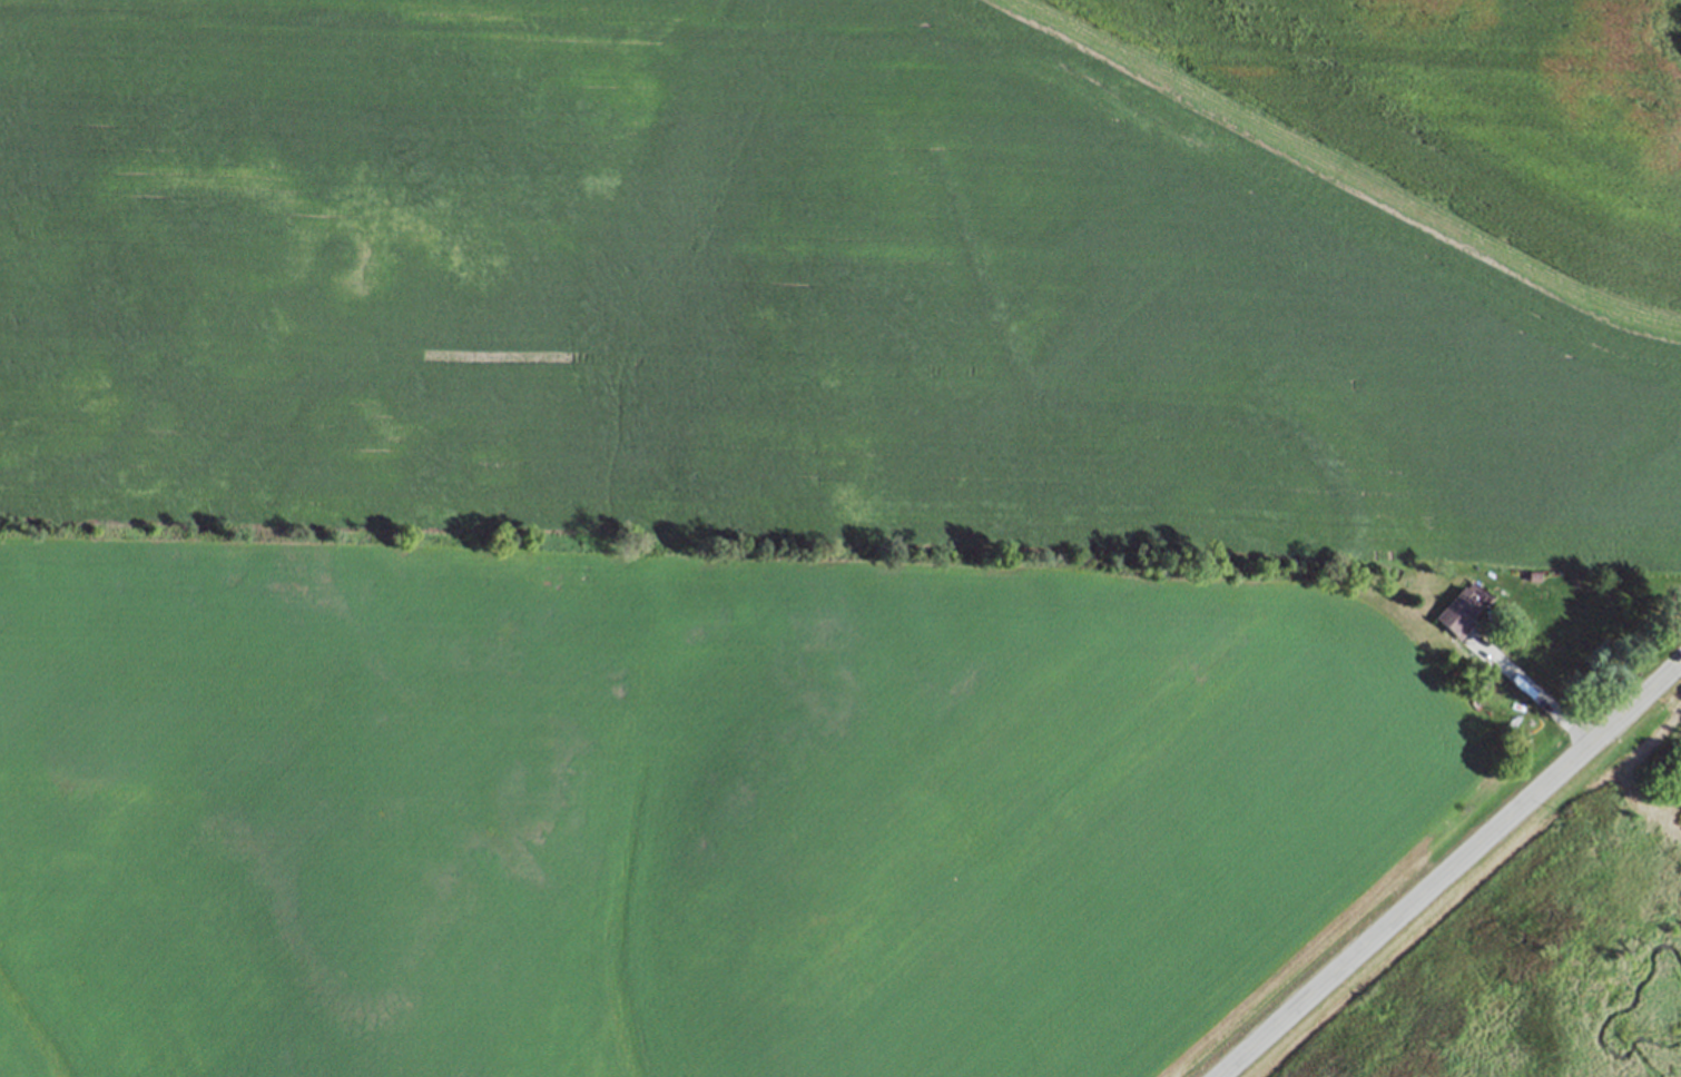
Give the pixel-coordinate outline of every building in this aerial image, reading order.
[(1528,572),(1539,573),(1539,582),(1527,581),(1528,572)] [(1436,616),(1461,586),(1480,603),(1466,619),(1473,624),(1462,638),(1436,616)]
